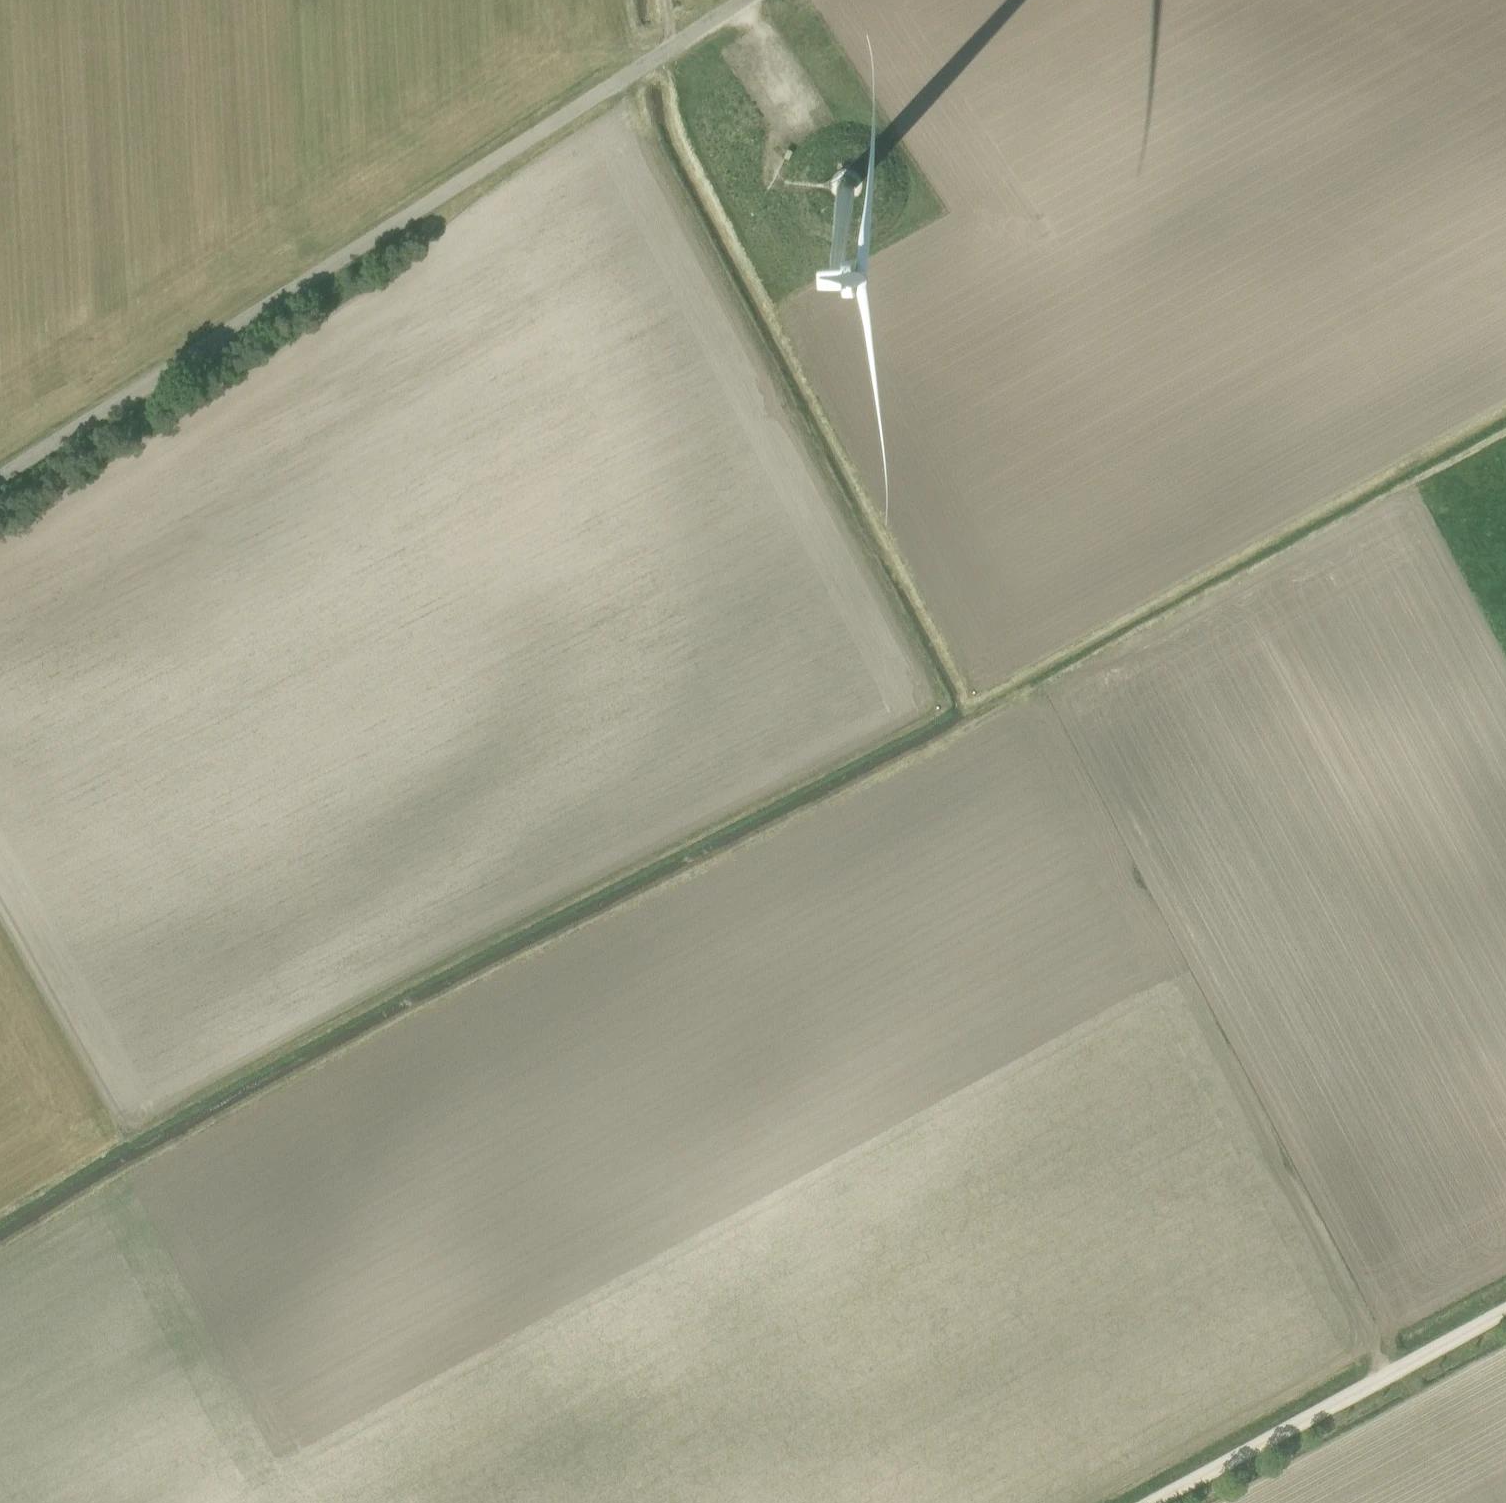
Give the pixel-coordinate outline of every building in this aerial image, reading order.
[(851,208),(857,206),(862,202),(865,195),(864,189),(861,183),(855,179),(849,178),(842,180),(837,184),(835,191),(835,197),(839,203),(844,207),(851,208)]
